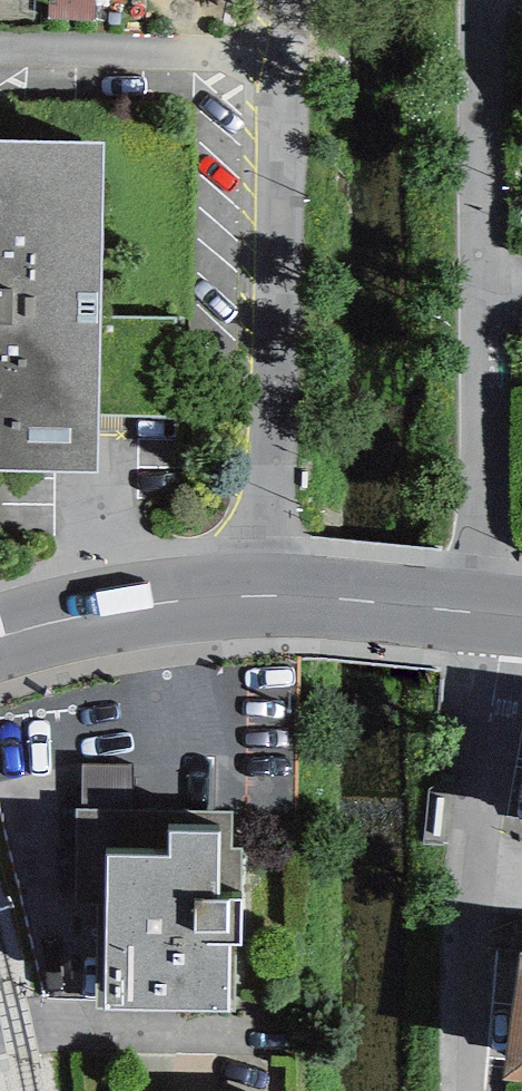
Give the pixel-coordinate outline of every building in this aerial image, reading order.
[(103,143),(0,141),(0,471),(98,473),(103,143)] [(82,808),(130,809),(131,764),(83,763),(82,808)] [(82,808),(78,808),(74,999),(95,1000),(95,1009),(229,1012),(231,944),(242,944),(244,850),(233,850),(234,811),(130,809),(82,808)] [(520,953),(502,1081),(521,1084),(521,953),(520,953)]
